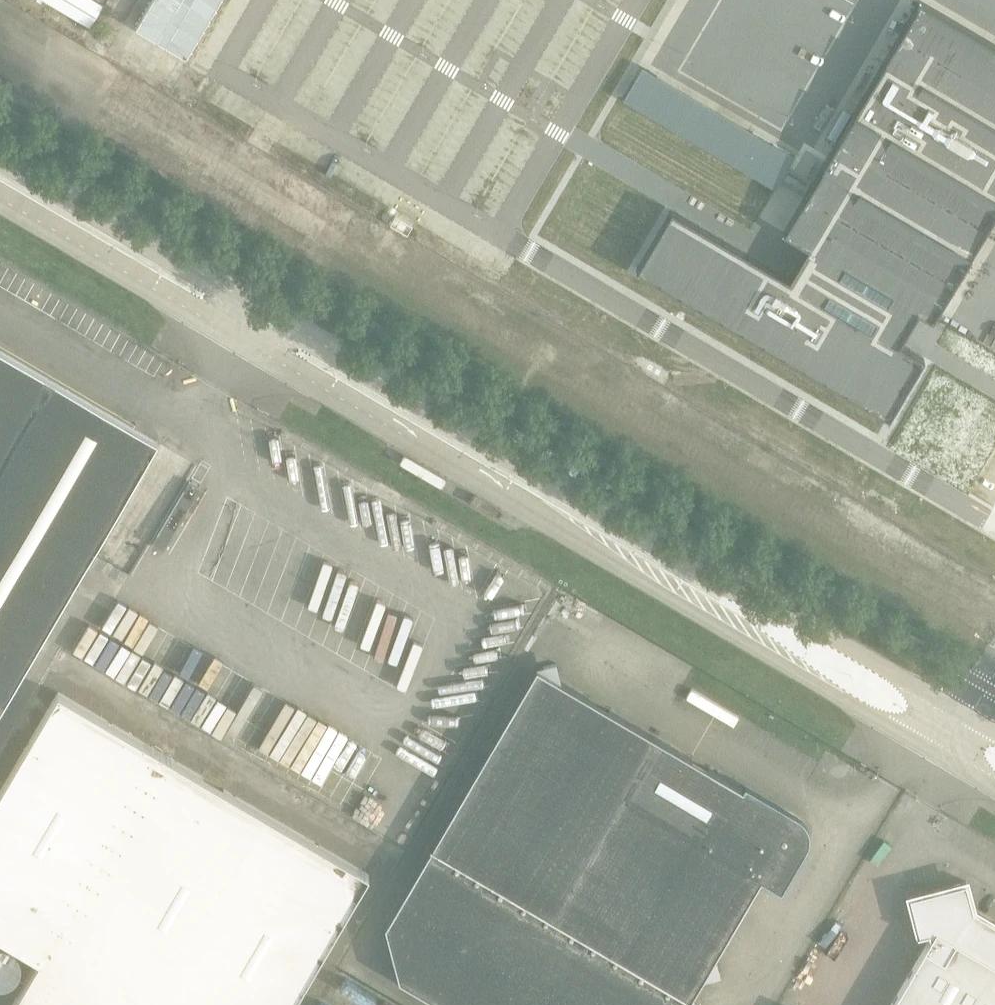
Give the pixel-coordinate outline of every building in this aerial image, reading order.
[(88,26),(101,4),(94,0),(44,0),(88,26)] [(124,48),(174,78),(220,0),(152,0),(124,48)] [(636,269),(889,417),(924,357),(899,343),(918,311),(932,319),(994,212),(994,44),(920,0),(919,0),(783,232),(809,247),(790,278),(671,209),(636,269)] [(395,215),(390,224),(407,234),(412,226),(395,215)] [(945,413),(994,440),(994,335),(975,371),(969,368),(945,413)] [(157,443),(0,350),(0,711),(157,443)] [(385,925),(399,978),(444,1004),(686,1004),(691,997),(701,980),(713,958),(760,878),(781,890),(806,847),(807,844),(809,840),(809,836),(809,832),(808,828),(806,824),(804,820),(801,817),(798,815),(745,783),(742,788),(561,682),(537,668),(536,667),(385,925)] [(369,874),(58,692),(0,791),(0,937),(39,960),(12,1004),(292,1004),(369,874)] [(973,909),(966,881),(909,896),(918,934),(917,934),(917,935),(928,932),(930,939),(891,1004),(994,1004),(994,922),(973,909)] [(20,975),(19,971),(18,967),(13,960),(7,956),(0,954),(0,996),(5,996),(9,994),(12,991),(16,987),(18,984),(19,976),(20,975)]
